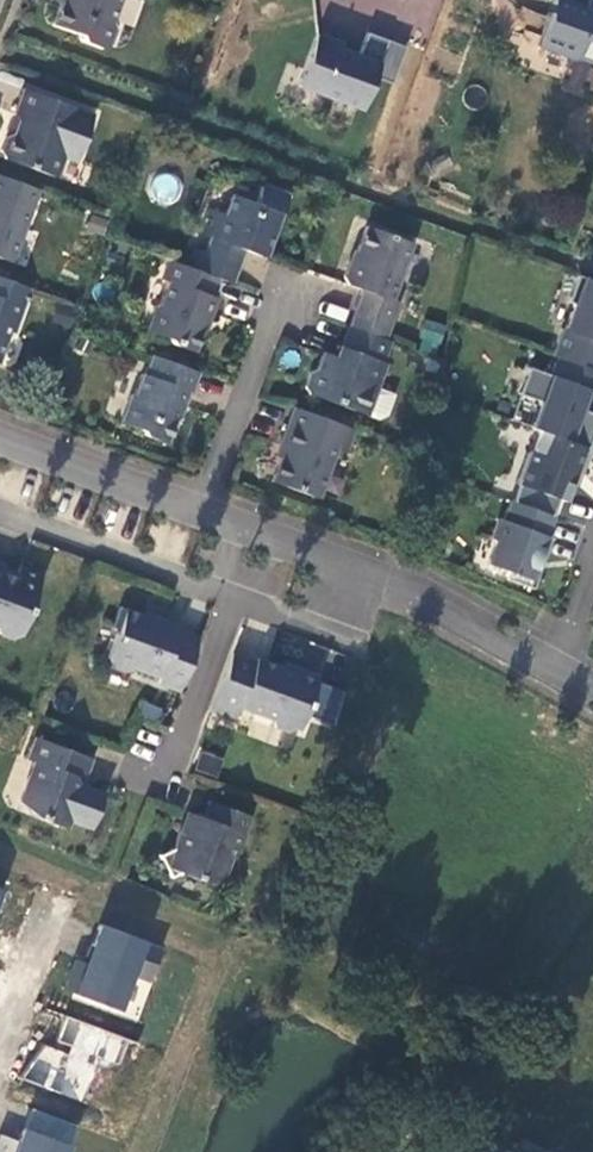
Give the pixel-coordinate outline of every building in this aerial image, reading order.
[(53,26),(77,35),(80,42),(99,49),(108,46),(115,28),(111,22),(119,0),(61,0),(53,26)] [(549,19),(538,47),(576,61),(577,58),(592,64),(592,11),(562,0),(555,0),(549,19)] [(377,75),(391,39),(370,31),(362,54),(344,47),(346,42),(320,32),(301,84),(365,108),(377,75)] [(408,45),(391,39),(377,75),(395,81),(408,45)] [(92,120),(22,94),(13,116),(19,123),(14,134),(7,136),(0,153),(0,157),(6,163),(54,179),(62,160),(77,165),(92,120)] [(0,179),(0,262),(10,265),(37,192),(0,179)] [(219,284),(235,289),(247,256),(259,261),(264,250),(272,253),(291,200),(264,190),(258,208),(233,199),(227,216),(211,210),(201,239),(209,242),(204,255),(197,275),(219,284)] [(359,297),(348,331),(385,344),(397,308),(392,306),(410,250),(368,234),(360,257),(356,270),(350,268),(344,282),(350,293),(359,297)] [(264,250),(259,261),(268,264),(272,253),(264,250)] [(196,252),(189,272),(197,275),(204,255),(196,252)] [(354,256),(350,268),(356,270),(360,257),(354,256)] [(213,299),(219,284),(197,275),(189,272),(166,263),(160,281),(168,285),(160,305),(153,310),(146,334),(166,342),(171,347),(187,353),(200,321),(207,323),(216,300),(213,299)] [(579,279),(569,306),(575,308),(566,333),(563,332),(554,358),(559,360),(592,373),(592,284),(579,279)] [(0,282),(0,355),(8,333),(11,335),(29,292),(0,282)] [(421,321),(419,352),(440,354),(442,323),(421,321)] [(348,331),(347,330),(335,364),(321,359),(315,373),(309,375),(302,393),(306,398),(365,419),(375,393),(384,368),(382,367),(389,346),(385,344),(348,331)] [(190,398),(198,375),(149,357),(142,375),(139,376),(132,394),(129,395),(118,424),(120,428),(138,435),(142,440),(163,447),(169,430),(172,423),(174,417),(181,410),(185,396),(190,398)] [(559,360),(552,379),(530,371),(520,398),(542,406),(533,432),(540,434),(589,452),(592,441),(592,417),(582,413),(589,394),(592,396),(592,373),(559,360)] [(392,400),(375,393),(365,419),(376,422),(384,420),(392,400)] [(178,420),(181,410),(174,417),(172,423),(169,430),(178,420)] [(353,433),(290,410),(265,483),(317,502),(336,451),(345,454),(353,433)] [(589,452),(540,434),(532,458),(528,457),(517,487),(521,488),(514,506),(553,520),(560,503),(566,505),(577,476),(582,478),(592,453),(589,452)] [(553,520),(514,506),(512,505),(505,525),(500,523),(493,542),(497,544),(489,568),(510,576),(507,583),(534,593),(541,574),(537,572),(541,561),(545,563),(553,542),(548,541),(556,521),(553,520)] [(0,564),(0,636),(11,639),(20,636),(41,576),(18,568),(15,577),(0,572),(3,565),(0,564)] [(154,687),(175,694),(195,639),(173,632),(175,628),(151,621),(150,625),(116,614),(109,634),(112,639),(103,663),(105,669),(123,677),(128,671),(155,681),(154,687)] [(249,665),(227,657),(206,715),(232,724),(237,711),(267,722),(271,729),(285,734),(293,730),(296,732),(301,717),(330,727),(340,694),(312,684),(314,679),(292,671),(286,674),(250,661),(249,665)] [(95,804),(78,798),(72,800),(70,792),(74,790),(75,792),(87,762),(31,741),(21,768),(28,770),(15,805),(34,813),(31,822),(60,833),(63,825),(85,833),(95,804)] [(200,750),(193,770),(216,778),(223,758),(200,750)] [(72,800),(78,798),(75,792),(74,790),(70,792),(72,800)] [(246,822),(205,806),(199,822),(186,818),(180,834),(176,833),(167,858),(154,862),(161,881),(176,875),(219,891),(231,864),(237,858),(243,840),(239,839),(246,822)] [(130,973),(148,979),(161,946),(100,923),(85,962),(75,958),(63,989),(117,1009),(130,973)] [(39,1041),(25,1080),(97,1106),(123,1035),(66,1015),(54,1047),(39,1041)] [(75,1124),(30,1107),(18,1140),(0,1134),(0,1151),(64,1151),(75,1124)]
